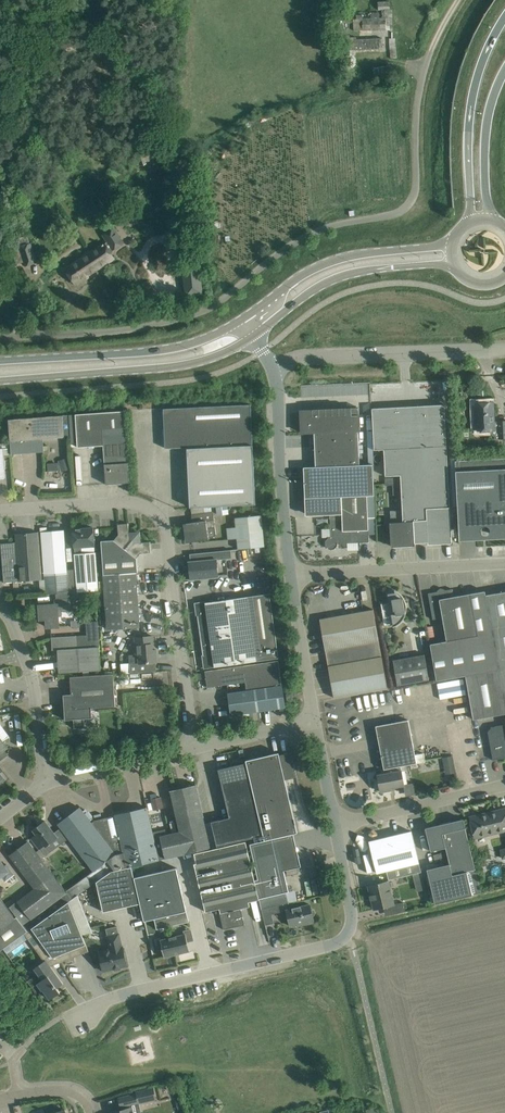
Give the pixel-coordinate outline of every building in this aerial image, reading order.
[(354,31),(393,30),(392,9),(390,10),(390,1),(378,2),(379,10),(382,10),(382,17),(380,17),(380,12),(371,13),(371,18),(362,18),(362,14),(356,15),(356,19),(354,19),(354,31)] [(357,37),(348,37),(349,50),(356,49),(356,50),(380,49),(380,47),(383,47),(383,38),(357,39),(357,37)] [(391,70),(389,65),(373,68),(376,81),(392,78),(391,75),(400,73),(399,68),(391,70)] [(140,166),(148,163),(148,161),(155,158),(148,143),(141,146),(144,153),(137,156),(140,166)] [(188,167),(176,170),(178,178),(190,175),(188,167)] [(105,243),(90,252),(100,267),(114,258),(109,251),(112,249),(113,250),(123,243),(114,228),(104,235),(108,241),(105,243)] [(17,239),(20,247),(30,244),(27,235),(17,239)] [(30,244),(20,247),(24,261),(26,266),(36,262),(30,244)] [(22,262),(24,261),(20,247),(12,250),(16,264),(22,262)] [(90,252),(65,269),(75,284),(100,267),(90,252)] [(200,268),(184,269),(186,295),(202,294),(200,268)] [(165,448),(187,447),(190,507),(255,504),(251,404),(163,409),(165,448)] [(494,436),(494,439),(504,438),(504,420),(494,421),(493,404),(481,405),(477,409),(478,422),(475,422),(476,432),(481,431),(481,434),(489,433),(494,436)] [(444,405),(372,408),(374,449),(383,449),(385,476),(400,475),(402,510),(390,511),(392,547),(415,545),(415,543),(428,542),(428,544),(452,543),(451,532),(446,445),(444,405)] [(316,467),(360,465),(358,415),(349,415),(349,409),(306,411),(301,416),(302,433),(314,432),(316,467)] [(75,414),(77,448),(103,446),(106,484),(130,483),(125,410),(75,414)] [(10,441),(64,437),(70,437),(68,415),(8,420),(10,441)] [(455,461),(459,523),(473,522),(475,526),(477,528),(504,535),(504,458),(455,461)] [(49,471),(69,468),(68,459),(47,462),(49,471)] [(374,495),(373,464),(360,465),(316,467),(304,467),(305,498),(309,498),(367,495),(374,495)] [(360,496),(309,498),(309,515),(334,514),(330,519),(331,537),(329,537),(325,541),(326,546),(329,549),(334,549),(338,545),(338,543),(369,542),(367,495),(360,496)] [(216,535),(213,512),(195,514),(196,522),(183,524),(186,542),(208,539),(208,538),(213,537),(216,535)] [(228,539),(217,540),(218,551),(232,550),(264,547),(261,515),(235,518),(236,527),(227,528),(228,539)] [(98,590),(97,576),(103,575),(107,629),(140,627),(136,572),(138,572),(137,558),(140,553),(151,552),(150,542),(139,543),(139,538),(140,536),(140,534),(137,532),(135,532),(134,534),(129,534),(128,523),(117,524),(118,535),(114,540),(101,541),(102,552),(82,554),(81,547),(95,546),(94,528),(72,529),(74,548),(75,554),(74,554),(75,569),(67,570),(64,530),(41,531),(45,594),(98,590)] [(1,544),(2,559),(4,582),(42,579),(38,532),(15,534),(16,542),(1,544)] [(190,562),(191,579),(219,577),(217,560),(233,558),(232,550),(218,551),(193,553),(194,562),(190,562)] [(437,681),(465,676),(492,671),(478,592),(454,596),(453,589),(428,593),(433,620),(442,618),(447,642),(430,645),(437,681)] [(407,607),(407,605),(406,603),(406,602),(405,600),(405,599),(404,597),(403,596),(402,595),(400,593),(399,592),(398,591),(396,591),(395,590),(394,591),(395,591),(395,593),(388,594),(389,603),(382,604),(382,603),(381,603),(384,618),(392,617),(393,626),(397,625),(400,623),(402,620),(405,617),(406,613),(407,612),(407,610),(407,608),(407,607)] [(486,595),(485,591),(478,592),(492,671),(465,676),(473,719),(504,714),(504,591),(486,595)] [(278,658),(270,602),(269,593),(205,602),(205,601),(194,603),(196,616),(197,616),(203,655),(202,655),(204,669),(257,661),(278,658)] [(58,626),(58,612),(71,611),(70,597),(54,599),(54,604),(39,605),(40,619),(47,619),(47,627),(58,626)] [(320,619),(328,666),(334,698),(387,688),(373,609),(320,619)] [(59,673),(100,670),(97,621),(86,622),(86,634),(77,635),(62,636),(51,637),(52,650),(57,650),(59,673)] [(154,650),(153,636),(134,638),(136,655),(138,654),(138,663),(129,664),(130,673),(156,671),(156,662),(157,662),(156,650),(154,650)] [(425,654),(393,660),(397,685),(429,680),(425,654)] [(285,707),(282,685),(278,660),(205,671),(207,687),(245,682),(246,690),(228,693),(231,715),(285,707)] [(65,719),(74,719),(74,728),(85,728),(84,718),(92,718),(91,708),(116,706),(113,674),(70,677),(71,694),(64,695),(65,719)] [(408,720),(376,726),(384,769),(386,769),(400,765),(425,761),(423,753),(415,755),(408,720)] [(491,727),(488,732),(493,760),(504,758),(504,725),(491,727)] [(246,841),(194,853),(196,863),(194,863),(206,912),(219,909),(220,912),(220,913),(223,930),(242,925),(241,921),(244,920),(241,908),(250,906),(249,902),(259,899),(262,909),(270,907),(288,902),(285,892),(289,891),(284,870),(301,866),(293,834),(297,833),(279,752),(246,760),(246,762),(251,782),(254,795),(256,803),(263,835),(265,840),(250,844),(258,879),(255,880),(246,841)] [(453,755),(442,757),(443,763),(454,761),(453,755)] [(229,817),(211,822),(217,846),(263,835),(256,803),(254,795),(251,782),(246,762),(218,769),(229,817)] [(400,765),(386,769),(387,773),(377,775),(381,792),(391,790),(391,788),(404,785),(400,765)] [(159,860),(211,848),(196,784),(169,790),(179,831),(166,834),(165,829),(152,832),(159,860)] [(162,795),(147,800),(150,810),(165,806),(162,795)] [(87,876),(93,884),(111,871),(126,867),(92,822),(91,823),(80,807),(58,823),(94,871),(87,876)] [(94,820),(92,822),(126,867),(131,866),(159,860),(147,807),(115,814),(115,816),(94,820)] [(470,817),(475,838),(504,831),(504,809),(470,817)] [(437,825),(425,828),(431,851),(446,847),(449,864),(427,868),(435,903),(472,894),(481,892),(479,883),(477,875),(475,869),(465,827),(463,819),(460,819),(451,822),(447,822),(440,824),(440,825),(437,826),(437,825)] [(46,855),(62,843),(45,821),(44,821),(43,821),(42,821),(41,821),(39,822),(39,823),(38,825),(38,826),(33,830),(36,834),(31,838),(39,849),(40,848),(46,855)] [(377,873),(386,871),(388,880),(421,872),(411,831),(369,841),(377,873)] [(72,899),(28,841),(9,855),(34,888),(17,901),(23,910),(16,916),(17,917),(27,931),(32,928),(69,901),(72,899)] [(6,864),(4,866),(0,860),(0,878),(2,876),(4,879),(13,873),(6,864)] [(111,871),(93,884),(96,882),(103,912),(140,903),(134,877),(131,866),(126,867),(111,871)] [(176,868),(134,877),(140,903),(144,921),(154,919),(157,929),(189,922),(176,868)] [(368,886),(374,909),(394,904),(388,881),(368,886)] [(423,881),(414,883),(416,891),(425,889),(423,881)] [(0,898),(0,951),(24,933),(27,931),(17,917),(16,918),(0,898)] [(89,951),(69,901),(32,928),(50,954),(53,952),(60,962),(67,960),(68,964),(74,962),(73,958),(89,951)] [(405,911),(403,902),(396,904),(398,912),(405,911)] [(312,916),(314,915),(315,914),(315,912),(314,910),(313,909),(311,909),(310,904),(286,910),(290,926),(303,923),(304,925),(314,922),(312,916)] [(270,907),(262,909),(265,925),(274,923),(270,907)] [(127,966),(123,946),(122,947),(117,926),(106,928),(110,949),(99,952),(103,971),(127,966)] [(27,931),(24,933),(36,951),(43,959),(50,954),(32,928),(27,931)] [(157,941),(159,950),(162,949),(164,957),(190,951),(187,940),(193,939),(191,930),(184,931),(185,934),(157,941)] [(43,979),(37,983),(42,991),(43,990),(50,999),(60,992),(57,988),(63,984),(45,960),(34,968),(43,979)] [(156,1099),(154,1088),(137,1092),(137,1094),(119,1098),(121,1107),(122,1109),(111,1112),(133,1112),(133,1111),(132,1111),(130,1105),(156,1099)]
